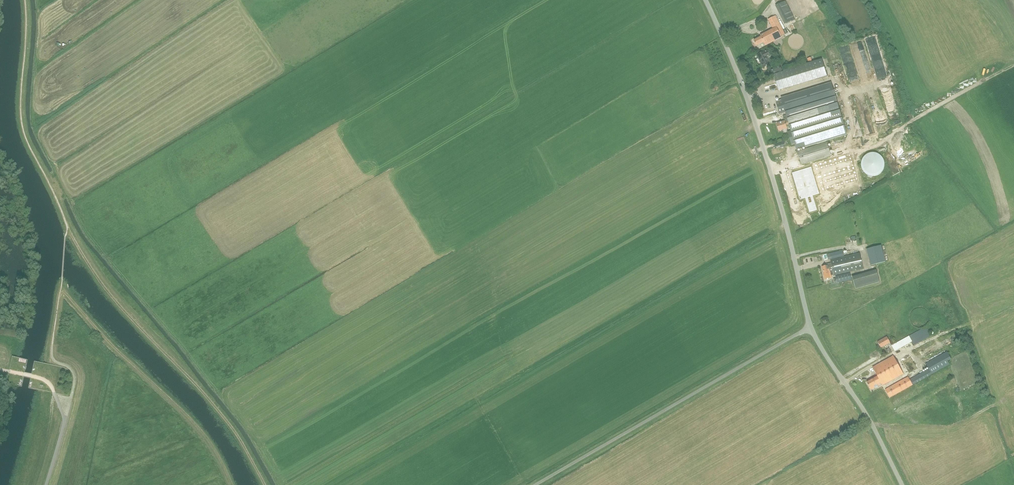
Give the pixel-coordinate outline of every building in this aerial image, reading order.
[(795,20),(786,1),(775,6),(784,25),(795,20)] [(770,25),(773,29),(760,35),(761,37),(753,42),(754,44),(756,47),(763,43),(765,46),(781,38),(780,36),(785,33),(775,15),(768,20),(769,22),(770,25)] [(849,47),(841,49),(847,70),(851,69),(852,71),(855,71),(849,47)] [(771,56),(767,50),(764,52),(757,55),(764,67),(770,64),(767,58),(771,56)] [(822,59),(783,70),(784,71),(774,74),(779,90),(827,76),(822,59)] [(778,101),(777,101),(776,102),(780,114),(786,112),(786,115),(783,116),(784,121),(777,124),(779,131),(787,128),(787,127),(790,126),(791,131),(788,132),(792,145),(795,144),(797,150),(847,135),(837,103),(831,83),(781,98),(782,100),(778,101)] [(827,142),(798,152),(801,164),(831,156),(827,142)] [(863,171),(864,172),(865,173),(866,174),(867,175),(868,175),(869,175),(870,176),(871,176),(872,176),(873,176),(874,176),(875,176),(876,176),(877,175),(878,175),(879,174),(880,174),(881,173),(882,172),(882,171),(883,171),(883,170),(884,169),(884,168),(884,167),(884,166),(885,165),(884,163),(884,162),(884,161),(884,160),(883,160),(883,159),(882,158),(882,157),(881,156),(880,155),(879,154),(878,154),(877,154),(876,153),(875,153),(874,153),(873,153),(872,153),(871,153),(870,153),(869,153),(868,154),(867,154),(867,155),(866,155),(865,156),(864,156),(864,157),(863,158),(863,159),(862,160),(862,161),(861,162),(861,163),(861,164),(861,165),(861,166),(861,167),(862,168),(862,169),(863,170),(863,171)] [(866,250),(871,266),(878,265),(886,262),(881,246),(874,249),(866,250)] [(824,261),(828,260),(831,259),(832,259),(837,258),(844,256),(843,250),(830,253),(823,256),(824,261)] [(830,260),(831,263),(826,264),(827,266),(821,267),(824,280),(827,281),(832,278),(831,275),(833,274),(834,276),(864,269),(860,253),(837,258),(830,260)] [(876,270),(852,278),(853,283),(855,290),(880,283),(876,270)] [(837,283),(845,281),(852,279),(850,272),(836,276),(836,277),(833,279),(834,284),(837,283)] [(914,345),(931,335),(926,326),(892,345),(895,351),(912,341),(914,345)] [(892,339),(889,340),(887,337),(878,342),(881,347),(890,342),(891,345),(894,343),(892,339)] [(929,369),(910,379),(908,377),(885,389),(890,397),(913,385),(950,364),(948,361),(951,359),(947,351),(926,363),(929,369)] [(893,356),(872,367),(883,385),(904,374),(893,356)] [(871,389),(882,384),(878,376),(867,382),(871,389)]
